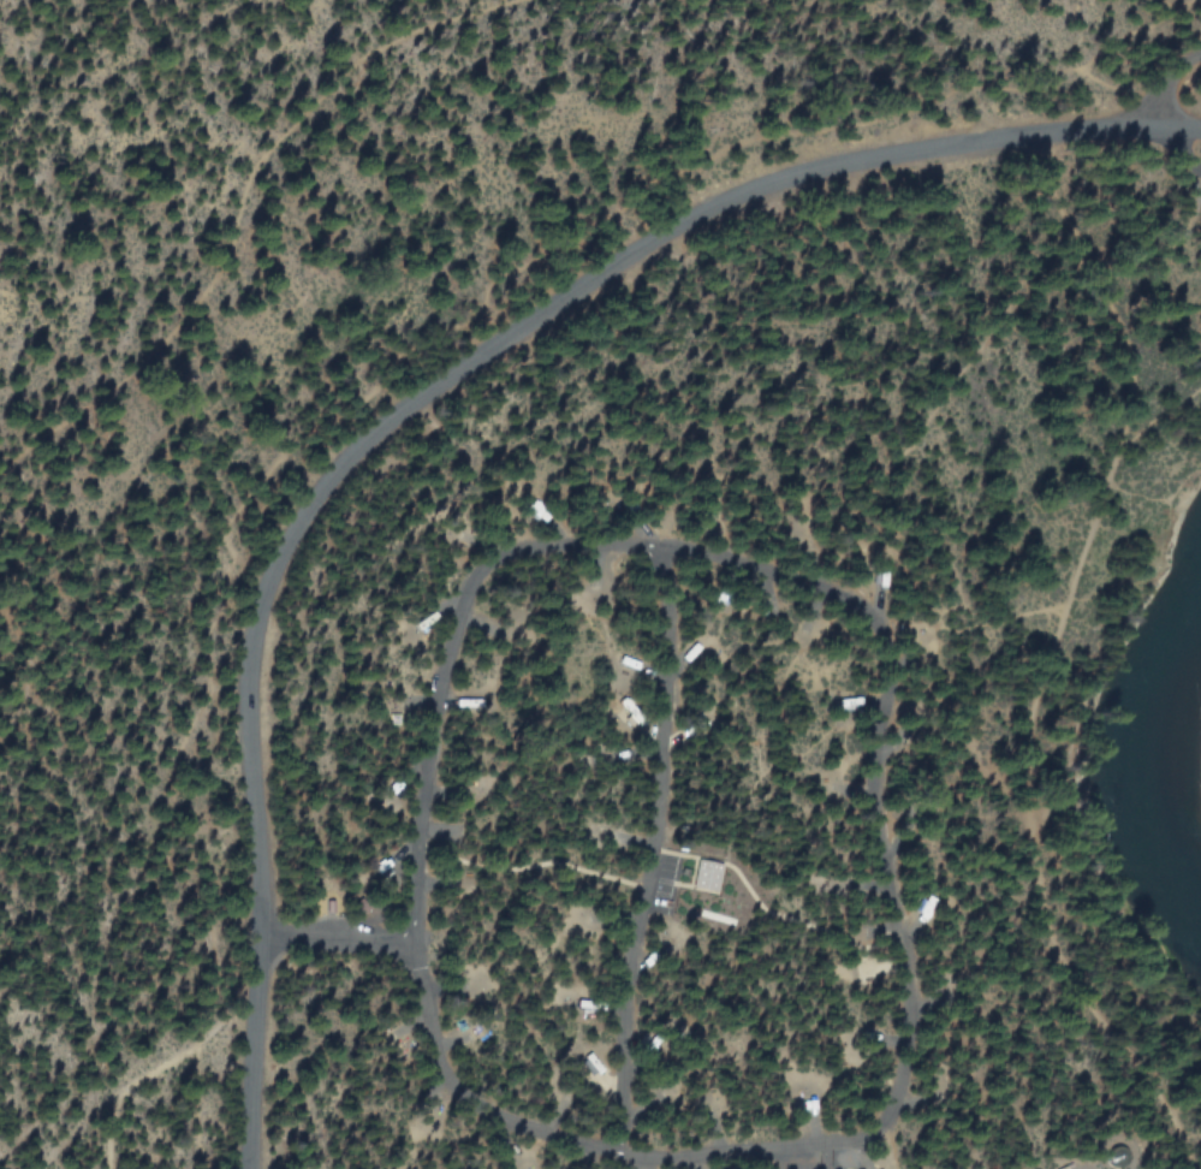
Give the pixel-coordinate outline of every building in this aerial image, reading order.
[(715,891),(719,862),(693,859),(689,887),(715,891)]
